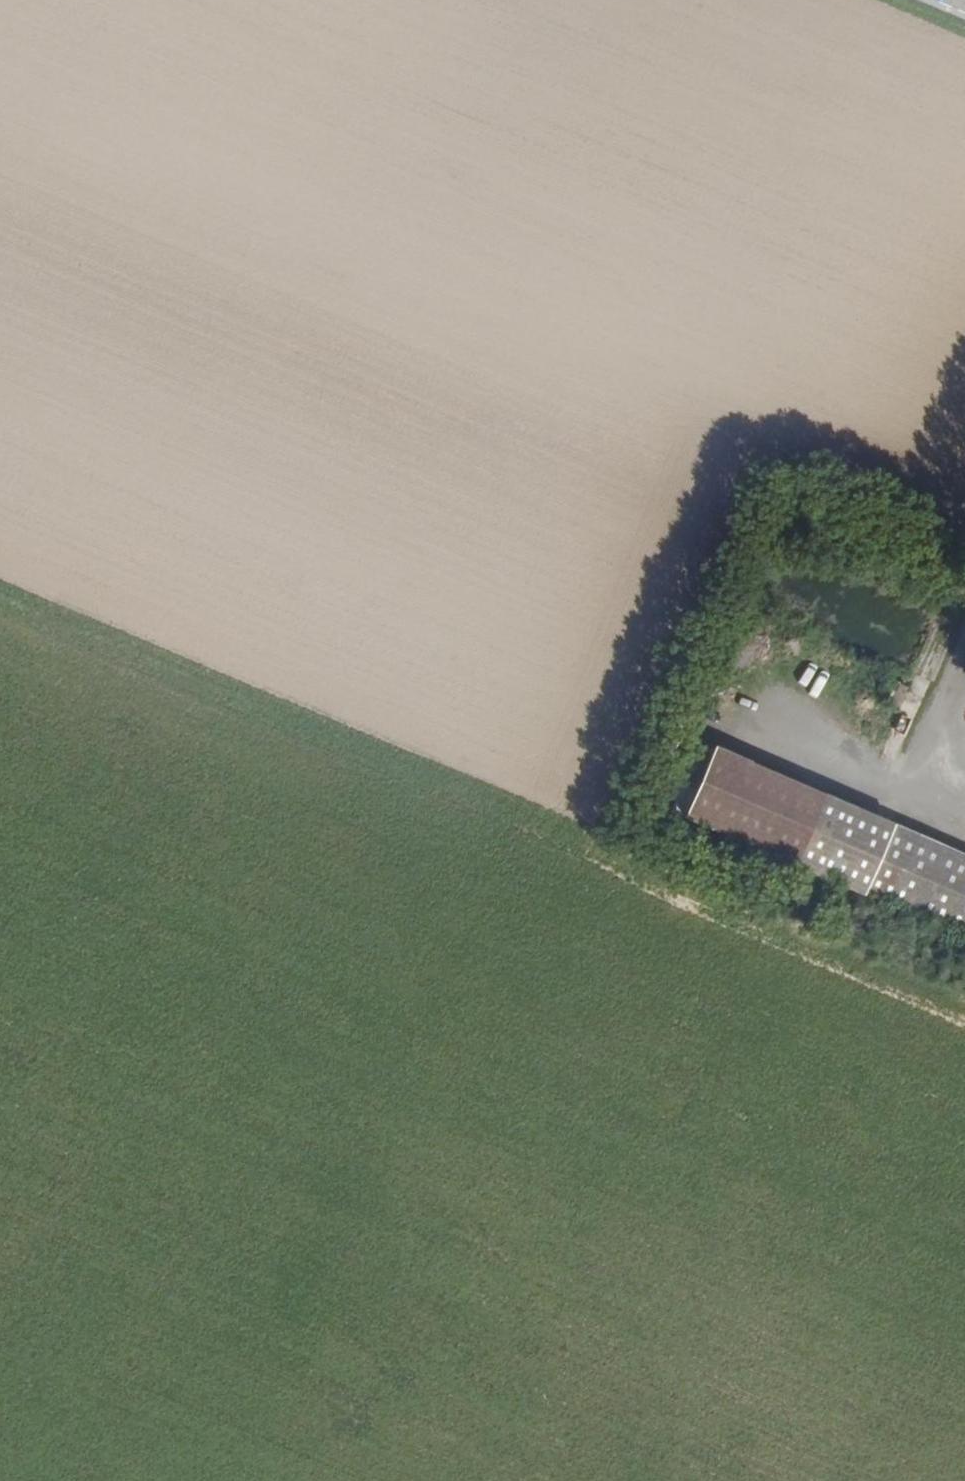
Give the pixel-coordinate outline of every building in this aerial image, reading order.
[(886,698),(901,704),(908,685),(893,679),(886,698)] [(727,746),(695,814),(964,932),(964,851),(727,746)]
